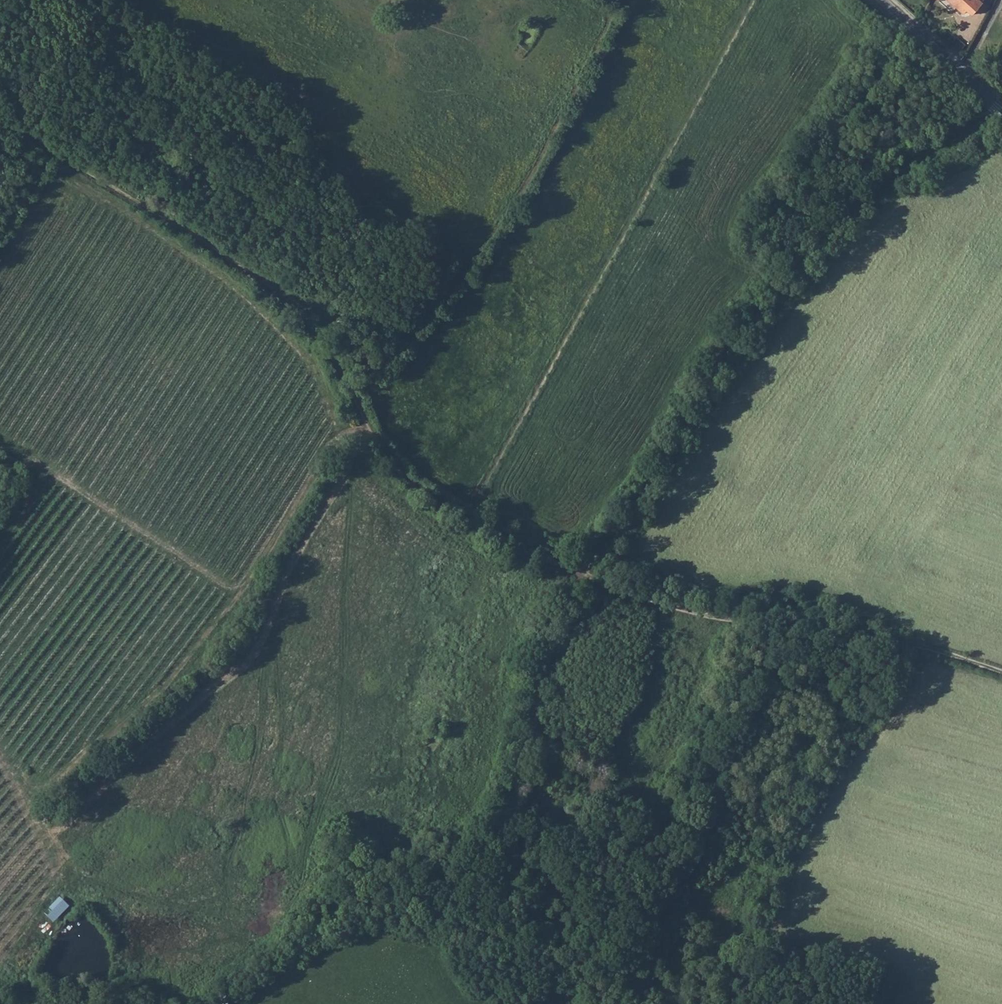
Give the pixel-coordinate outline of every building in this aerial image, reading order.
[(972,14),(983,2),(981,0),(949,0),(963,13),(966,9),(972,14)]
